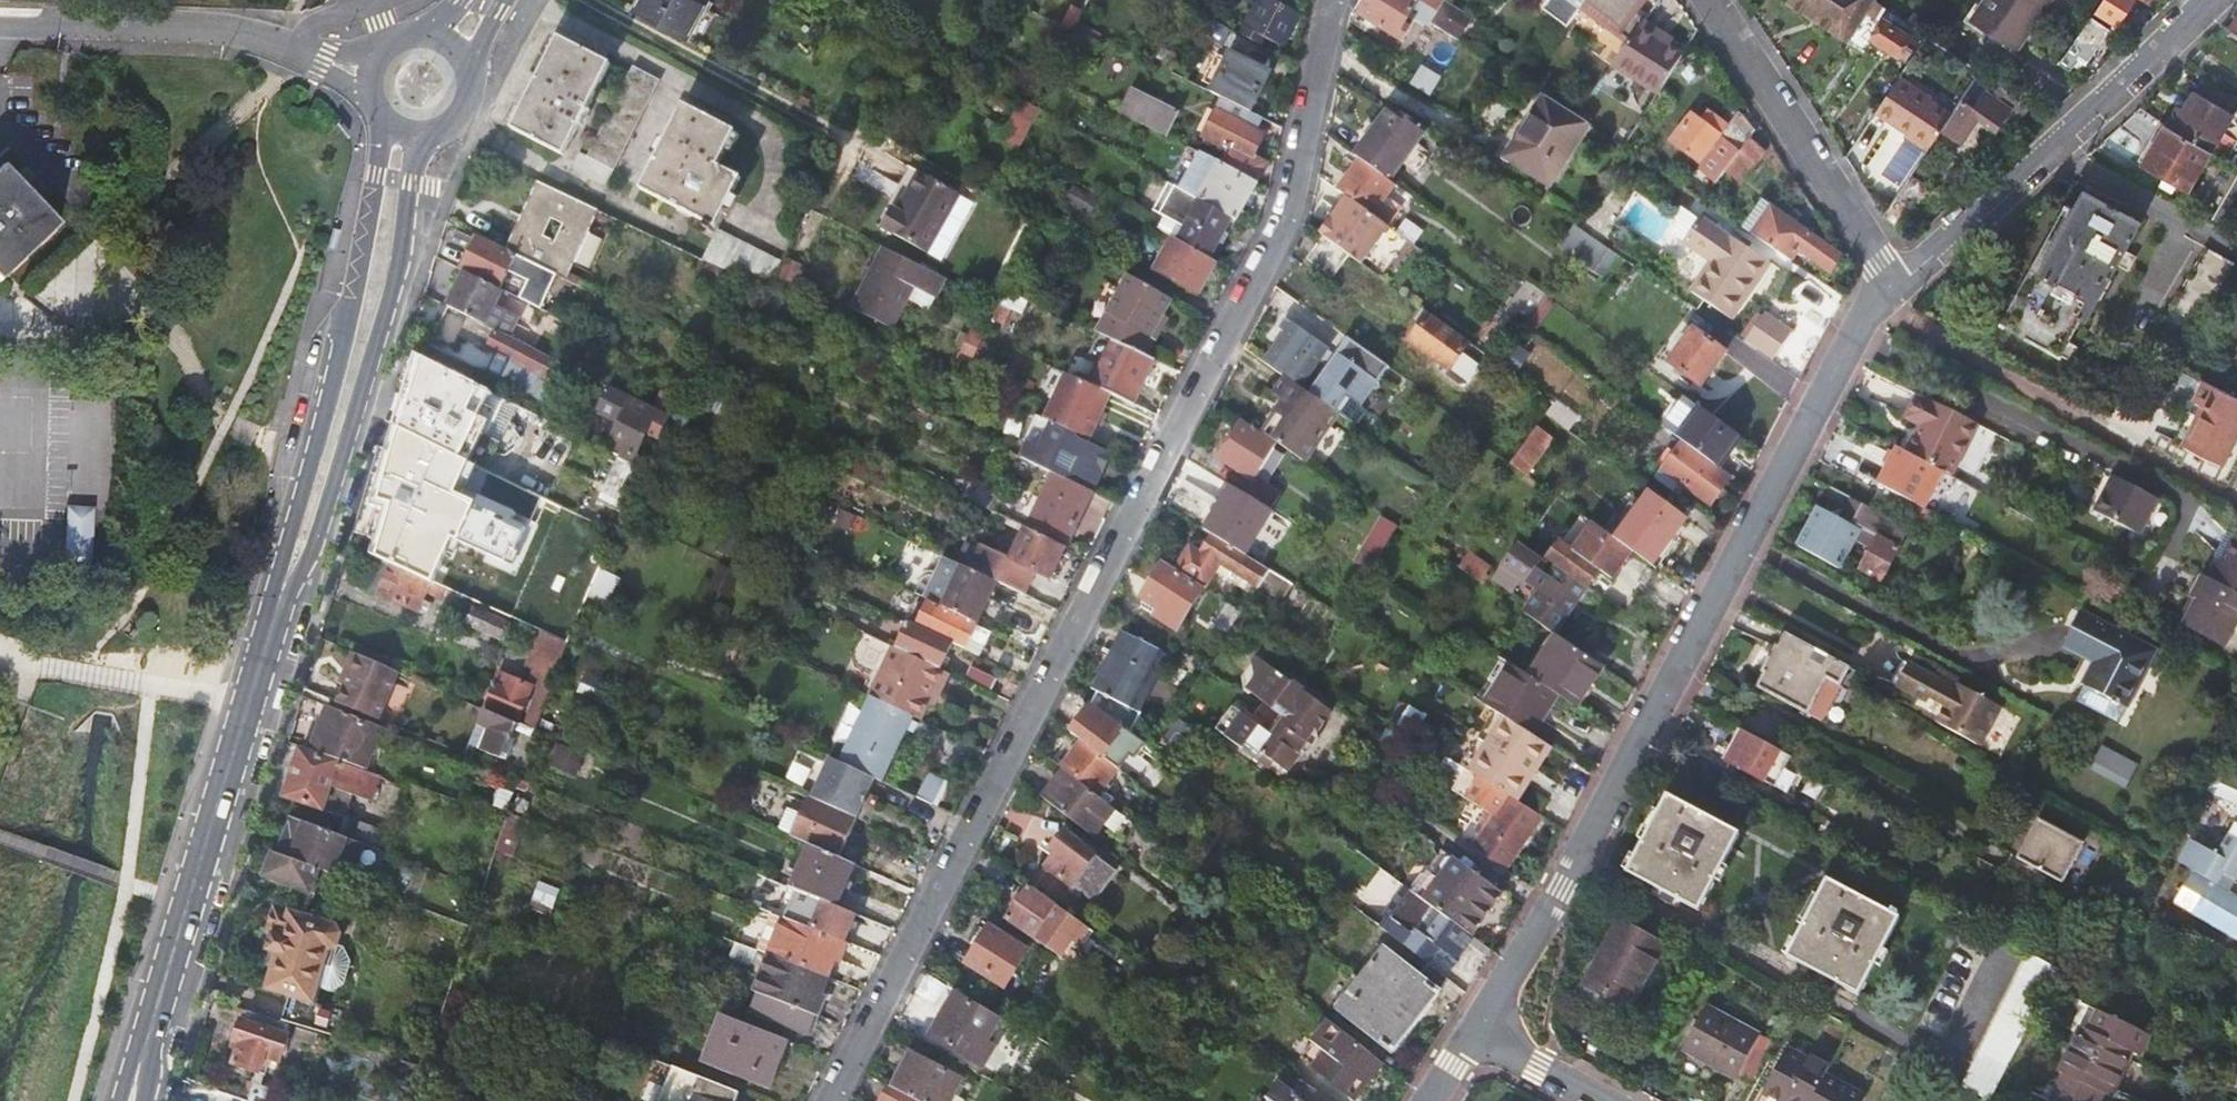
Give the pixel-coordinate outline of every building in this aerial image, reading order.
[(708,0),(642,0),(635,13),(687,41),(710,1),(708,0)] [(1037,13),(1043,0),(1028,0),(1025,7),(1031,10),(1037,13)] [(1240,33),(1260,43),(1264,36),(1283,45),(1300,13),(1273,0),(1258,0),(1240,33)] [(1440,0),(1369,0),(1359,16),(1401,42),(1416,18),(1411,15),(1417,7),(1422,10),(1426,7),(1438,14),(1445,3),(1440,0)] [(1648,17),(1636,7),(1641,0),(1554,0),(1553,1),(1555,3),(1551,8),(1555,12),(1555,14),(1568,24),(1577,13),(1625,49),(1639,30),(1645,22),(1648,17)] [(1811,15),(1814,10),(1821,14),(1817,19),(1833,29),(1830,33),(1847,44),(1848,43),(1874,3),(1876,0),(1788,0),(1811,15)] [(2021,50),(2054,0),(1991,0),(1978,22),(2021,50)] [(2114,24),(2130,0),(2104,0),(2095,14),(2114,24)] [(1445,3),(1438,14),(1430,26),(1451,39),(1467,17),(1445,3)] [(1874,3),(1848,43),(1863,53),(1872,39),(1905,62),(1913,50),(1906,46),(1911,39),(1885,22),(1891,13),(1874,3)] [(1906,46),(1913,50),(1923,35),(1891,13),(1885,22),(1911,39),(1906,46)] [(1202,14),(1195,29),(1225,44),(1232,29),(1202,14)] [(2236,33),(2236,14),(2225,26),(2236,33)] [(2061,64),(2067,68),(2070,64),(2076,67),(2080,60),(2086,64),(2110,29),(2092,18),(2061,64)] [(1077,24),(1073,32),(1084,38),(1098,45),(1101,40),(1102,38),(1077,24)] [(1684,58),(1659,42),(1639,30),(1625,49),(1612,66),(1660,95),(1684,58)] [(559,40),(514,131),(565,156),(611,65),(559,40)] [(1237,105),(1251,112),(1270,74),(1233,54),(1213,93),(1224,99),(1237,105)] [(582,156),(575,169),(607,187),(661,81),(635,68),(589,158),(582,156)] [(1987,77),(1981,73),(1943,130),(1960,142),(1976,117),(1997,132),(2001,126),(2007,118),(2016,124),(2029,106),(2018,99),(2017,100),(1986,81),(1987,77)] [(897,101),(908,79),(901,74),(889,96),(897,101)] [(1876,113),(1890,123),(1892,124),(1893,122),(1908,132),(1905,136),(1928,151),(1942,130),(1952,115),(1932,101),(1933,99),(1900,78),(1876,113)] [(2184,135),(2212,151),(2236,108),(2236,96),(2206,78),(2198,92),(2187,111),(2183,109),(2177,106),(2166,125),(2184,135)] [(1120,114),(1167,137),(1179,114),(1132,91),(1120,114)] [(2193,91),(2183,109),(2187,111),(2198,92),(2193,91)] [(1552,184),(1588,124),(1575,116),(1566,110),(1545,97),(1509,157),(1552,184)] [(1223,164),(1258,183),(1268,165),(1255,157),(1266,135),(1231,117),(1237,105),(1224,99),(1205,137),(1231,150),(1223,164)] [(1028,103),(1022,100),(1005,128),(1000,139),(1009,145),(1017,149),(1040,110),(1028,103)] [(681,104),(637,191),(714,229),(740,178),(715,166),(733,130),(681,104)] [(1384,118),(1357,156),(1361,159),(1366,163),(1391,180),(1429,129),(1394,108),(1386,118),(1384,118)] [(1700,122),(1722,137),(1730,127),(1708,112),(1700,122)] [(1884,131),(1890,123),(1876,113),(1871,122),(1884,131)] [(1716,155),(1730,166),(1750,139),(1755,131),(1744,115),(1725,140),(1725,141),(1716,155)] [(1722,137),(1700,122),(1693,117),(1673,144),(1701,164),(1722,137)] [(2166,125),(2165,124),(2144,162),(2160,172),(2155,182),(2167,189),(2174,179),(2188,188),(2209,150),(2184,135),(2166,125)] [(1765,151),(1750,139),(1730,166),(1727,170),(1725,172),(1740,184),(1765,151)] [(1914,151),(1883,139),(1872,167),(1902,180),(1914,151)] [(1258,183),(1223,164),(1198,152),(1177,188),(1201,201),(1215,209),(1231,219),(1235,221),(1236,221),(1258,183)] [(1339,189),(1348,196),(1374,214),(1396,185),(1391,180),(1366,163),(1357,177),(1352,172),(1339,189)] [(59,225),(2,166),(0,167),(0,282),(59,225)] [(900,212),(895,210),(891,207),(880,227),(926,253),(958,194),(917,171),(906,190),(908,198),(900,212)] [(1913,177),(1898,198),(1912,208),(1917,202),(1918,203),(1929,188),(1913,177)] [(601,210),(540,182),(510,248),(520,253),(556,270),(570,277),(601,210)] [(1185,229),(1179,241),(1210,258),(1231,219),(1215,209),(1201,201),(1177,188),(1177,187),(1170,183),(1154,211),(1179,226),(1185,229)] [(2001,322),(2060,355),(2081,317),(2085,320),(2140,222),(2083,190),(2075,202),(2069,199),(2001,322)] [(1374,214),(1348,196),(1320,234),(1324,237),(1348,255),(1361,264),(1389,226),(1374,214)] [(1844,257),(1764,203),(1746,230),(1793,261),(1799,252),(1832,274),(1844,257)] [(1730,237),(1685,208),(1669,231),(1713,262),(1693,292),(1733,318),(1751,292),(1747,289),(1768,260),(1731,236),(1730,237)] [(1597,271),(1610,251),(1574,228),(1561,247),(1597,271)] [(720,230),(705,260),(735,274),(771,291),(785,262),(720,230)] [(469,271),(503,288),(520,253),(510,248),(482,234),(465,270),(469,271)] [(1333,276),(1348,255),(1324,237),(1308,259),(1333,276)] [(1199,294),(1216,263),(1215,261),(1210,258),(1179,241),(1174,239),(1174,238),(1156,271),(1199,294)] [(2205,247),(2154,335),(2204,363),(2212,349),(2190,336),(2233,263),(2205,247)] [(920,279),(907,271),(880,258),(854,309),(893,329),(918,284),(920,279)] [(920,279),(918,284),(929,289),(933,280),(935,274),(911,262),(907,271),(920,279)] [(570,277),(556,270),(551,280),(573,292),(578,281),(570,277)] [(451,305),(488,324),(490,320),(513,332),(521,316),(499,304),(506,289),(503,288),(469,271),(451,305)] [(945,279),(935,274),(933,280),(942,285),(945,279)] [(1104,321),(1098,333),(1114,341),(1148,355),(1155,339),(1152,336),(1171,299),(1128,274),(1104,321)] [(1526,326),(1548,297),(1530,283),(1508,313),(1520,322),(1526,326)] [(1028,302),(1006,292),(999,306),(993,321),(1004,327),(1012,310),(1023,315),(1028,302)] [(507,382),(537,397),(554,406),(574,367),(498,329),(488,324),(451,305),(431,344),(507,382)] [(1408,340),(1449,370),(1461,352),(1463,349),(1468,352),(1472,345),(1428,313),(1408,340)] [(1746,343),(1774,362),(1792,332),(1766,314),(1761,320),(1749,338),(1746,343)] [(1280,316),(1273,325),(1286,334),(1267,361),(1297,381),(1318,350),(1307,342),(1310,337),(1280,316)] [(1725,352),(1693,330),(1684,344),(1671,362),(1701,384),(1725,352)] [(975,357),(985,338),(979,336),(977,339),(970,336),(963,351),(975,357)] [(1350,339),(1345,336),(1340,344),(1336,353),(1337,355),(1343,347),(1350,339)] [(1386,364),(1350,339),(1343,347),(1337,355),(1307,391),(1338,412),(1354,424),(1366,407),(1359,402),(1386,364)] [(1148,355),(1114,341),(1094,386),(1135,404),(1156,360),(1148,355)] [(1461,352),(1449,370),(1446,373),(1465,387),(1479,366),(1461,352)] [(418,353),(398,425),(451,452),(484,387),(418,353)] [(1275,392),(1286,400),(1296,383),(1286,376),(1275,392)] [(2204,405),(2185,446),(2221,464),(2236,432),(2236,397),(2206,381),(2196,401),(2204,405)] [(1279,414),(1265,434),(1304,461),(1338,412),(1307,391),(1296,383),(1286,400),(1289,402),(1281,415),(1279,414)] [(672,416),(680,397),(666,391),(659,406),(663,408),(661,411),(672,416)] [(1921,427),(1907,452),(1943,471),(1952,476),(1978,424),(1918,394),(1905,418),(1921,427)] [(635,458),(657,413),(635,402),(613,447),(635,458)] [(1087,437),(1122,455),(1140,416),(1112,402),(1109,407),(1115,412),(1108,428),(1094,423),(1087,437)] [(1681,440),(1684,442),(1719,467),(1740,437),(1703,410),(1681,440)] [(1092,491),(1094,492),(1112,453),(1087,441),(1087,439),(1039,416),(1026,440),(1030,442),(1023,457),(1056,473),(1068,480),(1092,491)] [(1253,480),(1246,494),(1270,509),(1280,494),(1256,479),(1276,444),(1242,423),(1220,460),(1253,480)] [(1531,435),(1511,464),(1527,476),(1552,437),(1537,426),(1531,435)] [(426,457),(433,443),(408,431),(401,445),(426,457)] [(1719,467),(1684,442),(1664,471),(1659,468),(1652,477),(1656,479),(1656,481),(1675,494),(1682,484),(1711,505),(1731,477),(1724,471),(1719,467)] [(1907,452),(1888,489),(1916,504),(1923,507),(1943,471),(1907,452)] [(1056,473),(1029,528),(1066,546),(1092,491),(1068,480),(1056,473)] [(399,493),(404,481),(388,474),(383,485),(399,493)] [(2108,488),(2151,510),(2156,499),(2114,477),(2108,488)] [(2139,534),(2151,510),(2108,488),(2105,495),(2096,512),(2139,534)] [(1916,504),(1888,489),(1882,498),(1911,513),(1916,504)] [(2096,512),(2105,495),(2097,491),(2088,508),(2096,512)] [(1643,503),(1679,530),(1710,551),(1717,539),(1680,512),(1651,492),(1643,503)] [(1643,503),(1633,496),(1614,523),(1622,530),(1643,503)] [(1877,509),(1851,496),(1840,518),(1820,508),(1799,546),(1838,565),(1853,537),(1873,548),(1862,567),(1881,577),(1909,526),(1877,509)] [(1680,512),(1717,539),(1723,527),(1687,501),(1680,512)] [(70,503),(68,557),(95,558),(97,504),(70,503)] [(1632,550),(1657,567),(1674,545),(1670,542),(1679,530),(1643,503),(1622,530),(1617,539),(1632,550)] [(523,542),(533,519),(502,505),(492,529),(523,542)] [(1386,517),(1383,525),(1360,563),(1373,571),(1400,526),(1386,517)] [(389,543),(384,554),(412,567),(424,541),(383,523),(377,537),(389,543)] [(1557,567),(1584,586),(1587,587),(1599,569),(1612,579),(1632,550),(1617,539),(1595,523),(1575,552),(1562,543),(1549,561),(1557,567)] [(553,556),(563,533),(546,526),(536,548),(553,556)] [(1029,528),(1028,527),(1013,558),(1051,577),(1066,546),(1029,528)] [(1254,595),(1271,570),(1242,553),(1213,534),(1201,553),(1221,565),(1240,577),(1236,584),(1254,595)] [(2233,537),(2220,561),(2210,581),(2203,577),(2191,599),(2196,601),(2183,625),(2223,646),(2236,619),(2236,539),(2233,537)] [(1524,612),(1553,632),(1584,586),(1557,567),(1551,578),(1541,571),(1547,564),(1520,545),(1496,577),(1531,603),(1524,612)] [(1190,547),(1176,569),(1204,587),(1206,588),(1221,565),(1201,553),(1190,547)] [(410,573),(412,567),(384,554),(381,560),(395,566),(410,573)] [(931,601),(978,624),(998,583),(945,558),(936,578),(934,577),(932,577),(930,577),(928,577),(927,578),(925,579),(918,595),(931,601)] [(594,587),(603,567),(592,562),(583,582),(594,587)] [(1178,628),(1204,587),(1176,569),(1164,562),(1141,597),(1165,613),(1161,619),(1178,628)] [(463,612),(469,599),(410,573),(395,566),(382,595),(420,611),(427,592),(447,601),(445,604),(463,612)] [(604,569),(597,584),(616,593),(623,577),(604,569)] [(584,611),(592,593),(594,587),(583,582),(578,580),(567,603),(584,611)] [(508,635),(515,607),(476,598),(469,626),(508,635)] [(931,601),(920,626),(954,642),(966,648),(971,636),(987,643),(993,630),(978,624),(931,601)] [(1214,627),(1228,635),(1234,626),(1243,611),(1229,603),(1214,627)] [(2157,651),(2082,611),(2063,645),(2083,656),(2073,676),(2083,681),(2083,684),(2127,707),(2157,651)] [(909,621),(898,647),(941,667),(954,642),(920,626),(909,621)] [(570,643),(543,631),(537,644),(549,649),(540,672),(547,675),(557,679),(570,643)] [(1100,691),(1093,705),(1125,728),(1131,732),(1141,713),(1132,708),(1161,650),(1124,631),(1095,688),(1100,691)] [(1849,667),(1787,633),(1780,646),(1777,646),(1764,670),(1767,673),(1760,686),(1808,712),(1827,677),(1841,683),(1849,667)] [(998,649),(987,643),(971,636),(966,648),(993,660),(998,649)] [(1560,637),(1532,678),(1557,694),(1577,707),(1603,667),(1560,637)] [(896,646),(872,696),(915,716),(922,720),(937,689),(942,691),(951,672),(941,667),(898,647),(896,646)] [(399,673),(355,654),(347,672),(352,675),(347,686),(340,703),(376,717),(381,719),(398,676),(399,673)] [(1289,772),(1333,711),(1307,693),(1306,686),(1285,673),(1282,676),(1260,659),(1249,674),(1251,677),(1248,682),(1250,691),(1265,702),(1253,719),(1236,708),(1219,731),(1269,768),(1275,761),(1289,772)] [(1889,681),(1896,685),(1908,663),(1901,659),(1889,681)] [(2000,707),(1955,683),(1953,687),(1938,679),(1908,663),(1896,685),(1927,703),(1929,698),(1944,706),(1937,718),(1940,725),(1974,743),(1982,741),(2000,707)] [(1512,665),(1489,707),(1504,716),(1534,735),(1557,694),(1532,678),(1512,665)] [(974,666),(967,680),(992,691),(999,677),(974,666)] [(342,684),(347,686),(352,675),(347,672),(342,684)] [(602,679),(589,673),(582,688),(595,694),(602,679)] [(547,675),(528,727),(538,731),(540,727),(556,681),(557,679),(547,675)] [(523,719),(537,687),(513,678),(508,689),(498,685),(488,705),(523,719)] [(871,695),(856,688),(826,753),(834,757),(841,760),(871,695)] [(915,716),(871,695),(841,760),(876,777),(885,781),(915,716)] [(1103,757),(1125,728),(1093,705),(1072,732),(1084,742),(1103,757)] [(368,769),(385,727),(335,708),(318,752),(368,769)] [(517,730),(536,737),(538,731),(528,727),(487,710),(482,722),(481,722),(472,744),(509,759),(516,744),(512,742),(517,730)] [(1189,739),(1194,730),(1175,716),(1173,719),(1169,725),(1189,739)] [(1534,735),(1504,716),(1469,771),(1517,800),(1551,745),(1534,735)] [(1780,750),(1745,731),(1729,761),(1764,780),(1780,750)] [(1084,743),(1063,769),(1066,771),(1098,795),(1117,769),(1084,743)] [(585,767),(590,756),(568,747),(560,766),(571,771),(575,763),(585,767)] [(2122,759),(2103,749),(2095,763),(2114,773),(2122,759)] [(299,801),(292,818),(366,845),(383,851),(389,834),(347,818),(356,796),(378,803),(381,797),(375,795),(381,777),(303,750),(287,796),(299,801)] [(841,760),(834,757),(815,798),(833,806),(858,818),(876,777),(841,760)] [(1481,853),(1489,859),(1505,870),(1543,816),(1517,800),(1469,771),(1446,757),(1437,771),(1456,783),(1451,790),(1494,817),(1485,832),(1491,837),(1482,851),(1481,853)] [(2205,790),(2232,802),(2236,793),(2236,777),(2217,768),(2205,790)] [(1066,771),(1045,797),(1095,837),(1116,810),(1098,795),(1066,771)] [(833,806),(810,796),(790,836),(810,845),(838,857),(858,818),(833,806)] [(1671,798),(1630,874),(1700,912),(1742,835),(1671,798)] [(496,850),(513,856),(525,821),(508,815),(496,850)] [(358,866),(366,845),(292,818),(278,855),(322,871),(344,879),(349,864),(358,866)] [(2216,855),(2191,840),(2179,863),(2194,871),(2218,885),(2223,877),(2224,873),(2236,880),(2236,818),(2216,855)] [(2083,845),(2039,821),(2018,859),(2063,883),(2083,845)] [(1093,901),(1117,871),(1067,832),(1054,849),(1059,853),(1048,867),(1093,901)] [(838,857),(810,845),(802,864),(800,863),(799,866),(803,870),(795,889),(838,906),(855,864),(838,857)] [(287,883),(314,892),(319,879),(322,871),(278,855),(269,877),(287,883)] [(1418,897),(1473,937),(1505,895),(1457,860),(1442,882),(1432,875),(1418,897)] [(378,900),(381,892),(344,879),(322,871),(319,879),(378,900)] [(2175,902),(2236,939),(2236,885),(2223,877),(2218,885),(2194,871),(2175,902)] [(542,881),(534,901),(553,909),(562,888),(542,881)] [(1901,921),(1829,882),(1788,958),(1860,997),(1901,921)] [(295,905),(293,911),(309,916),(317,896),(313,895),(314,892),(287,883),(285,889),(295,905)] [(736,888),(732,897),(774,914),(778,915),(786,897),(754,884),(750,894),(736,888)] [(1401,884),(1381,910),(1388,916),(1408,889),(1401,884)] [(1079,945),(1089,929),(1029,888),(1008,919),(1060,955),(1071,940),(1079,945)] [(1408,889),(1388,916),(1435,953),(1438,948),(1441,950),(1457,961),(1474,938),(1473,937),(1418,897),(1408,889)] [(553,909),(534,901),(532,906),(552,914),(553,909)] [(276,968),(275,967),(267,990),(290,996),(283,1020),(338,1036),(341,1025),(346,1012),(324,1005),(316,1003),(318,998),(321,986),(326,972),(332,950),(340,947),(344,933),(338,924),(309,916),(293,911),(278,907),(269,934),(274,936),(269,951),(273,953),(280,955),(276,968)] [(1381,910),(1373,921),(1380,927),(1388,916),(1381,910)] [(760,951),(770,955),(785,918),(778,915),(774,914),(760,951)] [(1435,953),(1388,916),(1380,927),(1429,966),(1441,950),(1438,948),(1435,953)] [(785,918),(770,955),(828,977),(834,961),(840,962),(847,943),(793,921),(785,918)] [(1620,925),(1585,988),(1630,1012),(1665,948),(1620,925)] [(1006,988),(1030,951),(992,927),(968,964),(1006,988)] [(731,957),(754,966),(760,951),(737,942),(731,957)] [(1390,1051),(1439,991),(1386,948),(1338,1010),(1390,1051)] [(745,988),(755,992),(770,955),(760,951),(754,966),(745,988)] [(828,977),(770,955),(755,992),(758,993),(751,1011),(809,1033),(816,1014),(818,1015),(825,998),(820,995),(828,977)] [(1963,1088),(1988,1100),(1989,1100),(1994,1091),(2058,968),(2033,955),(1963,1088)] [(833,979),(828,977),(820,995),(825,998),(833,979)] [(999,1019),(957,994),(932,1035),(984,1064),(995,1046),(987,1041),(999,1019)] [(1752,1086),(1775,1043),(1707,1008),(1685,1050),(1752,1086)] [(2081,1028),(2061,1073),(2066,1076),(2054,1100),(2100,1100),(2104,1092),(2112,1096),(2131,1051),(2140,1054),(2149,1033),(2098,1010),(2088,1032),(2081,1028)] [(311,1044),(315,1032),(249,1012),(246,1021),(243,1021),(237,1041),(241,1044),(235,1063),(262,1071),(267,1056),(282,1061),(289,1037),(311,1044)] [(780,1036),(730,1017),(712,1064),(769,1086),(779,1060),(772,1057),(780,1036)] [(1354,1100),(1383,1061),(1331,1021),(1302,1059),(1354,1100)] [(772,1057),(779,1060),(788,1039),(780,1036),(772,1057)] [(1777,1070),(1764,1093),(1778,1100),(1864,1100),(1866,1097),(1826,1074),(1830,1068),(1810,1056),(1809,1060),(1788,1049),(1781,1062),(1786,1065),(1781,1072),(1777,1070)] [(963,1078),(914,1053),(895,1087),(891,1085),(883,1100),(885,1100),(950,1100),(963,1078)] [(742,1091),(675,1065),(660,1100),(738,1100),(742,1091)] [(1125,1089),(1132,1079),(1118,1070),(1111,1081),(1125,1089)] [(1303,1080),(1295,1093),(1282,1084),(1270,1100),(1334,1100),(1303,1080)]
